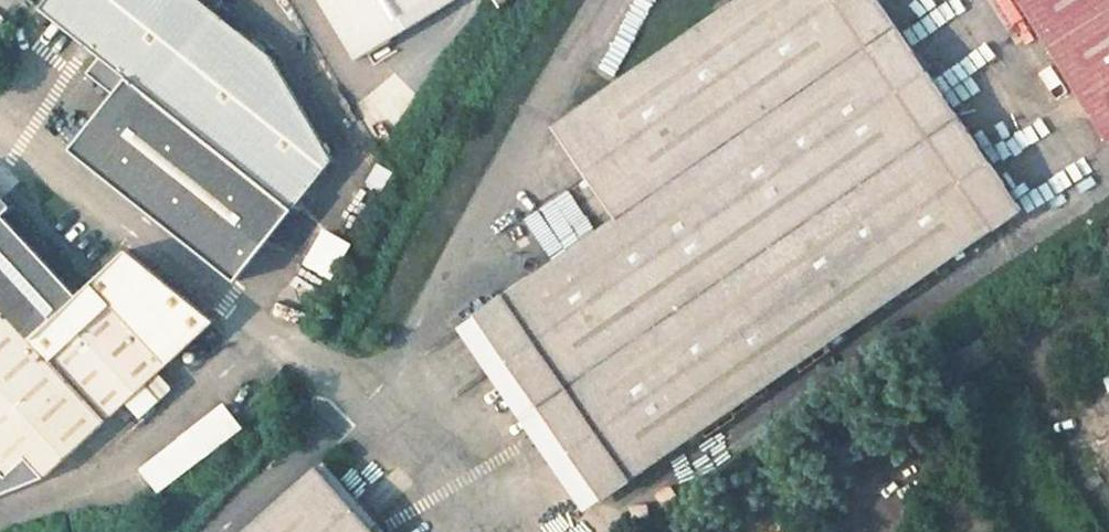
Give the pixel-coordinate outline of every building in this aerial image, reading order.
[(41,4),(100,53),(86,70),(113,92),(68,146),(234,278),(332,162),(274,58),(215,9),(207,3),(203,0),(45,0),(41,4)] [(207,3),(215,9),(216,7),(223,0),(210,0),(207,3)] [(361,62),(462,0),(323,0),(361,62)] [(476,314),(602,495),(1021,206),(878,0),(737,0),(732,3),(730,0),(720,0),(713,5),(719,12),(702,24),(698,18),(686,26),(690,32),(556,124),(619,214),(476,314)] [(1108,139),(1108,0),(1020,0),(1107,140),(1108,139)] [(0,473),(23,453),(41,474),(213,322),(123,250),(70,298),(0,219),(0,473)] [(1101,235),(1108,247),(1108,229),(1101,235)] [(312,271),(341,281),(354,243),(326,233),(312,271)] [(980,337),(940,363),(952,383),(992,357),(980,337)] [(162,494),(250,431),(232,406),(144,469),(162,494)] [(1091,448),(1108,476),(1108,436),(1091,448)] [(0,473),(0,492),(41,474),(23,453),(0,473)] [(318,468),(244,531),(375,531),(318,468)]
